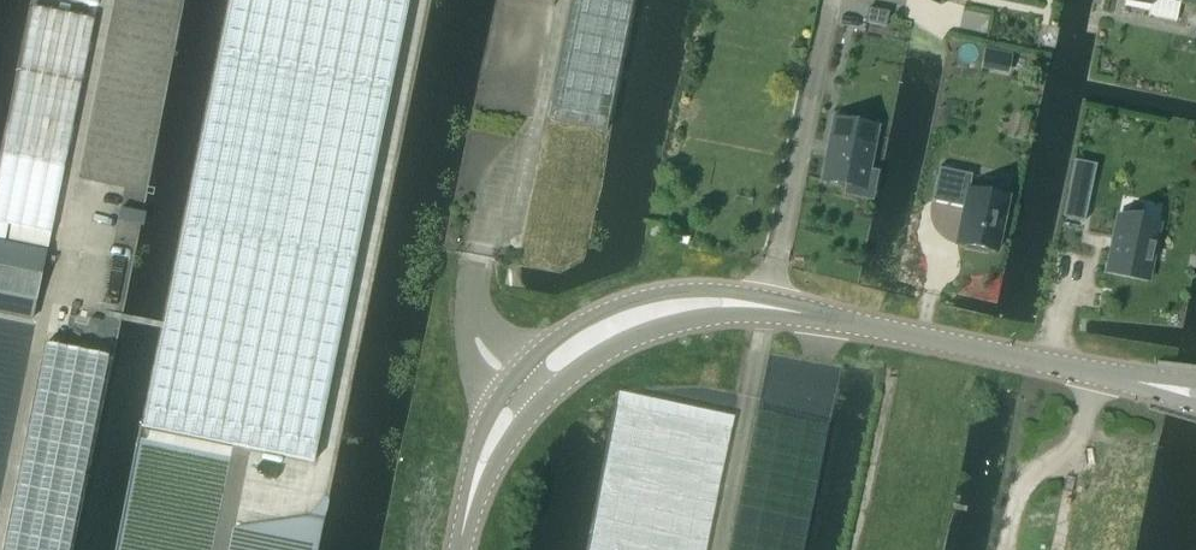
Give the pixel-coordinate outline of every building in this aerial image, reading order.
[(409,0),(230,0),(143,429),(314,464),(409,0)] [(549,117),(607,129),(634,0),(572,0),(549,117)] [(1124,1),(1150,6),(1148,15),(1176,21),(1179,3),(1195,7),(1195,0),(1124,0),(1124,1)] [(0,172),(0,222),(10,225),(7,239),(48,248),(51,233),(94,18),(34,6),(0,172)] [(886,27),(889,13),(869,9),(866,23),(886,27)] [(865,191),(877,129),(835,121),(822,183),(865,191)] [(1007,198),(969,190),(972,175),(939,168),(932,201),(965,208),(957,244),(965,246),(964,250),(988,255),(989,251),(996,252),(1000,234),(1004,235),(1007,217),(1004,216),(1007,198)] [(1069,189),(1063,218),(1084,222),(1085,219),(1083,219),(1088,193),(1069,189)] [(119,220),(140,224),(143,225),(145,214),(142,213),(121,209),(119,220)] [(1159,225),(1118,217),(1107,273),(1147,282),(1159,225)] [(5,240),(8,226),(0,224),(0,239),(5,240)] [(36,300),(45,252),(0,245),(0,294),(36,300)]
